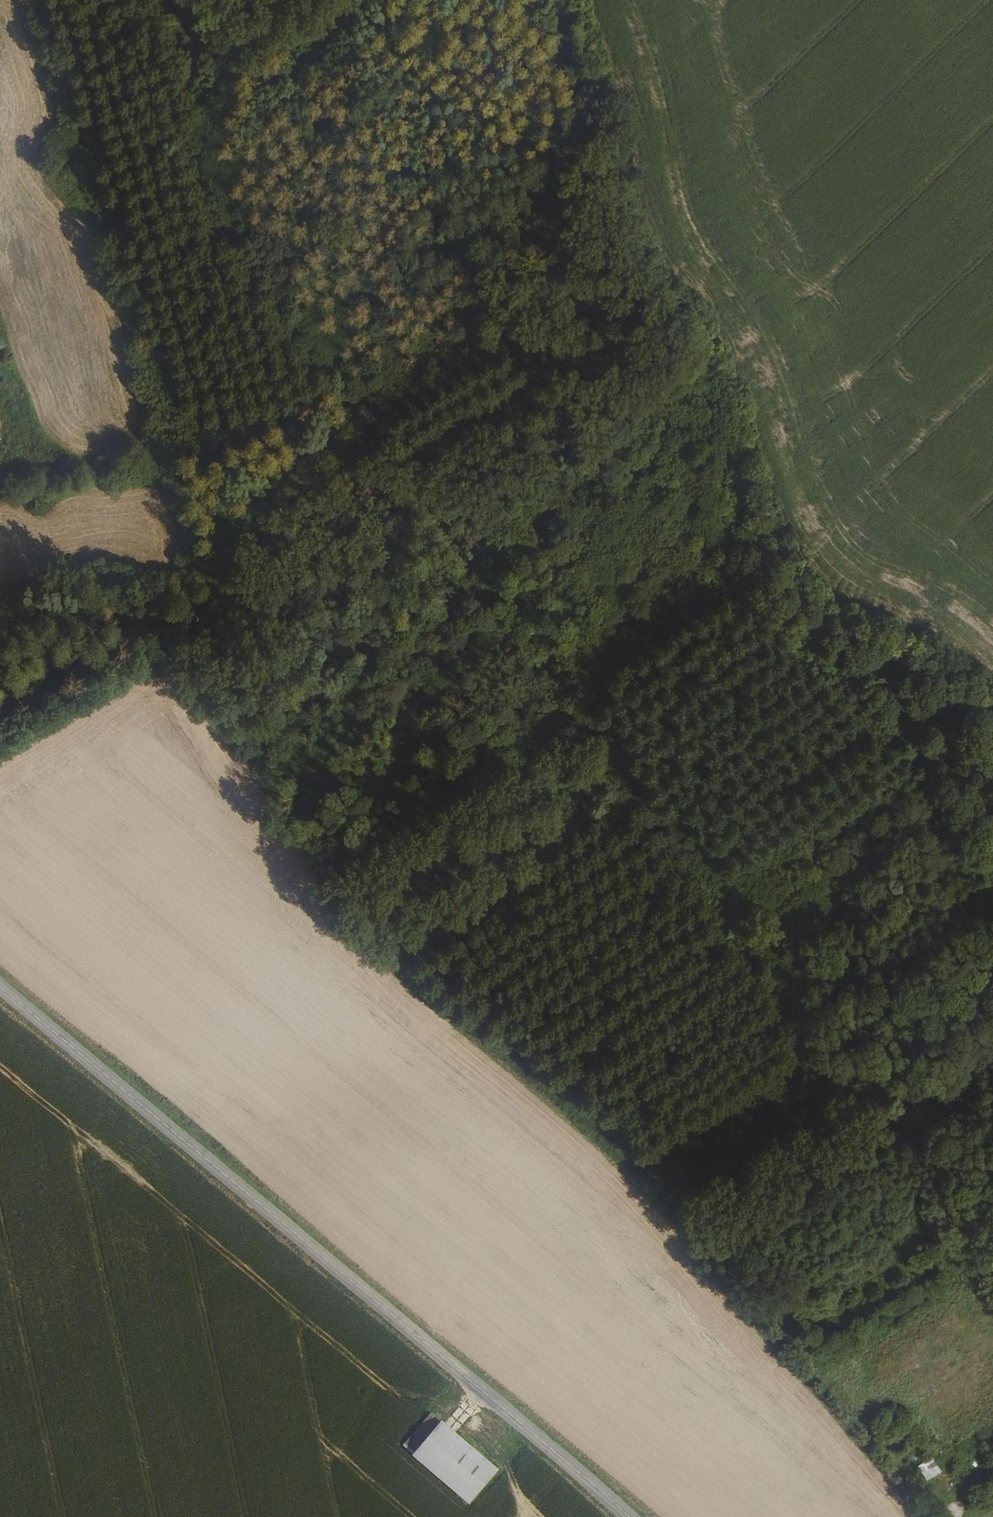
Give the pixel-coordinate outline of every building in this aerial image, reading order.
[(66,153),(60,155),(63,163),(68,161),(66,153)] [(416,1452),(468,1496),(493,1465),(442,1422),(416,1452)] [(935,1457),(919,1463),(927,1485),(943,1479),(935,1457)]
